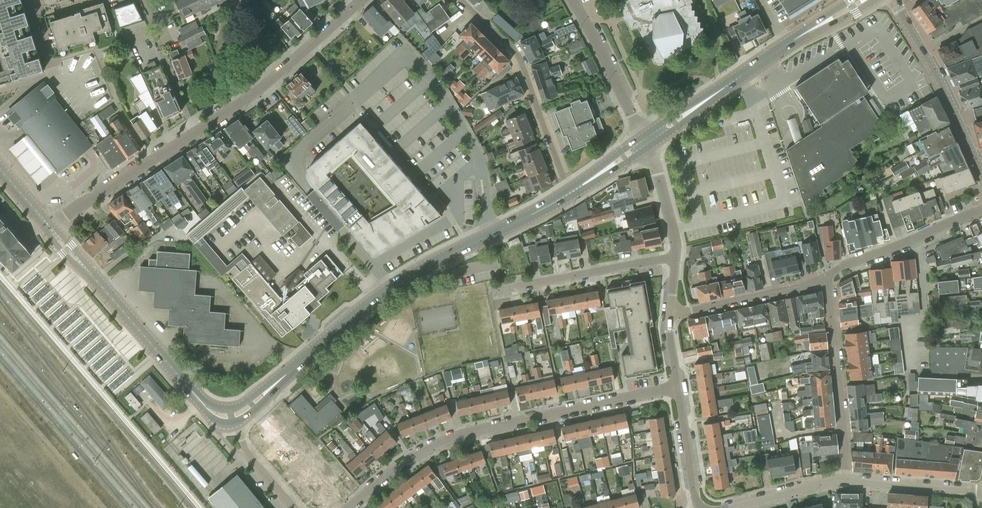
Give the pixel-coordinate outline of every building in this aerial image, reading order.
[(43,70),(25,13),(23,6),(21,0),(0,0),(0,59),(3,70),(5,74),(2,75),(4,82),(5,82),(13,80),(18,78),(24,76),(33,73),(43,70)] [(184,19),(205,9),(206,10),(226,0),(174,0),(184,19)] [(251,4),(258,16),(262,14),(256,2),(260,0),(250,0),(252,4),(251,4)] [(268,18),(274,15),(264,0),(262,0),(258,3),(268,18)] [(303,10),(308,7),(323,0),(298,0),(303,10)] [(382,4),(399,25),(409,17),(414,23),(421,18),(416,11),(413,14),(402,1),(403,1),(402,0),(386,0),(382,4)] [(686,4),(685,0),(627,0),(630,6),(622,11),(624,15),(626,18),(627,21),(630,28),(639,26),(647,42),(649,45),(650,49),(649,50),(655,63),(664,62),(664,61),(663,62),(664,57),(682,54),(682,50),(703,40),(705,40),(705,33),(702,33),(702,28),(699,28),(699,22),(696,21),(697,16),(694,16),(694,10),(691,9),(691,4),(686,4)] [(789,17),(816,0),(778,0),(789,17)] [(918,20),(942,4),(945,8),(958,0),(925,0),(911,10),(918,20)] [(918,20),(932,40),(947,30),(949,32),(953,29),(951,27),(959,21),(963,25),(981,14),(981,0),(958,0),(945,8),(942,4),(918,20)] [(135,1),(119,6),(112,8),(119,29),(144,21),(145,20),(144,19),(135,1)] [(113,34),(103,3),(82,9),(84,15),(82,16),(80,12),(75,14),(73,15),(73,14),(55,20),(54,15),(48,17),(61,56),(66,55),(65,50),(90,42),(91,47),(96,46),(96,44),(97,44),(94,35),(106,31),(108,36),(113,34)] [(287,23),(281,17),(276,21),(291,38),(295,34),(298,36),(313,22),(295,3),(286,11),(292,18),(287,23)] [(375,32),(380,37),(386,32),(394,25),(389,20),(375,4),(362,16),(376,31),(375,32)] [(433,18),(425,24),(427,27),(431,32),(449,19),(450,19),(449,19),(439,4),(428,11),(433,18)] [(421,8),(416,11),(421,18),(425,24),(433,18),(428,11),(425,13),(421,8)] [(745,10),(741,12),(753,37),(758,35),(760,36),(763,34),(764,32),(765,31),(757,15),(749,19),(745,10)] [(753,37),(741,12),(737,14),(741,23),(738,24),(737,23),(727,28),(731,36),(737,33),(742,43),(743,42),(744,43),(748,41),(749,40),(753,37)] [(519,40),(524,35),(500,13),(494,18),(519,40)] [(525,24),(530,34),(542,28),(537,18),(525,24)] [(199,27),(196,21),(178,29),(182,35),(199,27)] [(980,55),(981,55),(981,22),(966,30),(960,39),(955,41),(937,50),(944,63),(951,59),(953,63),(963,59),(964,60),(979,54),(980,55)] [(455,50),(459,55),(481,33),(471,23),(459,35),(464,40),(455,50)] [(557,38),(576,29),(573,24),(569,26),(569,25),(564,28),(563,27),(554,31),(557,38)] [(206,34),(202,26),(177,38),(181,47),(206,34)] [(473,49),(478,54),(490,42),(481,33),(459,55),(464,59),(473,49)] [(520,42),(525,53),(552,41),(556,39),(555,38),(552,40),(550,36),(542,39),(539,33),(535,36),(534,35),(520,42)] [(427,60),(428,59),(436,52),(442,46),(433,34),(424,42),(428,47),(421,54),(427,60)] [(552,41),(525,53),(530,64),(545,57),(542,51),(558,43),(556,39),(552,41)] [(587,48),(583,40),(566,47),(570,55),(587,48)] [(473,69),(478,73),(500,52),(490,42),(478,54),(483,59),(473,69)] [(170,53),(179,78),(192,74),(186,60),(195,57),(191,49),(182,53),(183,56),(180,57),(177,50),(170,53)] [(428,59),(433,64),(441,57),(436,52),(428,59)] [(500,52),(478,73),(483,78),(493,69),(497,73),(491,78),(492,81),(498,77),(511,67),(508,63),(510,61),(500,52)] [(980,55),(980,56),(970,60),(946,68),(955,86),(959,84),(961,90),(979,84),(981,83),(981,55),(980,55)] [(584,60),(590,75),(599,71),(593,56),(584,60)] [(785,150),(805,207),(825,193),(826,194),(831,191),(828,185),(860,165),(850,149),(883,126),(850,76),(856,72),(847,59),(841,63),(838,58),(795,86),(821,126),(785,150)] [(172,87),(162,63),(157,66),(155,61),(148,64),(150,69),(142,72),(164,119),(182,111),(171,88),(172,87)] [(531,67),(539,90),(554,85),(552,78),(562,75),(559,65),(548,68),(546,61),(531,67)] [(440,74),(444,78),(452,71),(448,66),(440,74)] [(297,74),(295,76),(294,80),(288,86),(300,99),(308,92),(311,96),(316,91),(307,81),(311,77),(305,70),(301,74),(297,74)] [(134,104),(141,114),(138,116),(138,115),(130,120),(133,124),(143,139),(151,134),(150,132),(159,126),(149,112),(148,110),(146,107),(147,106),(153,102),(148,89),(141,73),(130,79),(136,87),(138,85),(142,94),(141,94),(140,95),(142,99),(134,104)] [(510,89),(519,85),(515,76),(481,93),(490,112),(506,104),(503,98),(507,96),(505,93),(510,90),(510,89)] [(451,88),(456,93),(465,85),(460,80),(457,83),(453,79),(448,84),(452,88),(451,88)] [(554,85),(539,90),(543,102),(558,97),(559,98),(580,92),(578,83),(556,89),(554,85)] [(465,85),(456,93),(456,94),(454,95),(458,99),(457,100),(463,106),(471,98),(465,93),(463,94),(460,91),(465,85)] [(524,95),(519,85),(510,89),(510,90),(505,93),(507,96),(503,98),(506,104),(524,95)] [(958,92),(965,110),(981,104),(981,85),(958,92)] [(21,126),(55,98),(47,87),(41,86),(12,110),(12,115),(20,126),(21,126)] [(595,113),(593,107),(587,110),(586,107),(591,105),(587,94),(555,106),(571,147),(597,137),(596,134),(604,131),(599,117),(591,120),(589,115),(595,113)] [(900,114),(905,126),(914,122),(914,121),(923,116),(927,114),(927,116),(942,108),(936,97),(908,111),(907,110),(900,114)] [(55,98),(21,126),(24,130),(30,137),(58,172),(86,150),(93,144),(77,125),(55,98)] [(98,114),(102,121),(115,112),(111,105),(98,114)] [(504,116),(505,118),(517,113),(513,105),(504,116)] [(973,109),(976,122),(973,123),(979,146),(981,145),(981,107),(973,109)] [(461,111),(464,115),(471,116),(472,109),(465,108),(461,111)] [(907,135),(911,142),(917,139),(917,138),(921,135),(949,121),(942,108),(927,116),(927,114),(923,116),(914,121),(914,122),(905,126),(905,127),(914,122),(919,132),(915,134),(914,132),(907,135)] [(511,133),(512,133),(528,126),(525,120),(527,120),(525,115),(523,114),(523,113),(506,120),(509,127),(500,131),(503,137),(511,133)] [(90,119),(91,120),(104,139),(101,141),(95,131),(87,137),(94,146),(96,144),(113,168),(127,159),(111,135),(110,135),(101,121),(102,121),(98,114),(90,119)] [(499,121),(494,114),(473,128),(476,133),(490,124),(493,127),(499,121)] [(293,116),(285,122),(299,139),(307,133),(293,116)] [(308,117),(301,123),(308,131),(314,125),(308,117)] [(111,123),(118,134),(114,138),(128,159),(141,150),(119,118),(111,123)] [(232,124),(255,154),(261,160),(265,157),(256,146),(254,143),(258,140),(240,118),(232,124)] [(809,119),(803,121),(806,131),(812,129),(809,119)] [(274,143),(277,146),(279,149),(280,148),(281,149),(273,155),(277,159),(288,150),(281,143),(279,139),(281,137),(282,135),(282,132),(280,130),(277,130),(276,131),(268,120),(254,132),(267,148),(274,143)] [(440,216),(442,215),(361,121),(312,163),(310,164),(308,168),(307,174),(308,178),(310,183),(315,188),(308,195),(307,195),(306,195),(339,233),(339,231),(347,224),(372,253),(373,256),(440,216)] [(252,156),(255,154),(232,124),(224,129),(239,149),(243,145),(252,156)] [(911,143),(916,152),(953,132),(949,124),(918,140),(917,139),(911,142),(911,143)] [(528,126),(512,133),(515,141),(505,144),(508,150),(517,147),(534,140),(531,133),(532,131),(530,127),(528,126)] [(216,154),(220,160),(228,155),(225,151),(231,147),(220,132),(204,142),(214,155),(216,154)] [(894,176),(899,173),(911,166),(928,156),(936,152),(957,142),(953,132),(916,152),(899,162),(900,163),(890,169),(894,176)] [(58,172),(30,137),(11,153),(39,188),(58,172)] [(203,142),(194,148),(206,166),(206,165),(209,169),(215,166),(218,171),(222,168),(216,159),(203,142)] [(899,173),(902,179),(917,171),(919,175),(932,168),(931,167),(937,164),(939,168),(943,166),(946,174),(967,166),(959,147),(957,142),(934,154),(914,166),(911,167),(911,166),(899,173)] [(515,167),(515,168),(541,158),(540,155),(541,155),(539,151),(538,150),(535,144),(518,150),(510,154),(512,159),(521,156),(524,163),(515,167)] [(206,166),(194,148),(185,155),(197,172),(203,181),(207,178),(201,169),(206,166)] [(488,157),(488,162),(495,159),(492,151),(486,154),(488,157)] [(183,155),(174,161),(191,187),(195,191),(203,203),(207,200),(190,176),(195,173),(183,155)] [(520,180),(520,181),(546,170),(546,169),(546,168),(544,163),(543,163),(541,158),(515,168),(517,173),(524,170),(523,168),(525,167),(529,176),(520,180)] [(191,187),(174,161),(165,168),(177,185),(182,181),(199,206),(203,203),(195,191),(191,187)] [(255,175),(250,167),(233,179),(238,186),(255,175)] [(489,171),(490,178),(502,173),(500,167),(489,171)] [(936,188),(939,187),(942,194),(974,183),(968,167),(933,180),(936,188)] [(162,169),(153,175),(174,204),(180,200),(173,191),(176,189),(162,169)] [(546,170),(520,181),(523,186),(528,184),(528,182),(531,181),(535,191),(552,184),(551,183),(552,181),(550,177),(549,176),(546,170)] [(270,172),(265,176),(272,183),(277,179),(270,172)] [(174,204),(153,175),(145,181),(158,201),(161,199),(168,208),(174,204)] [(326,254),(303,274),(305,276),(295,286),(298,289),(293,293),(284,301),(267,283),(251,263),(242,252),(227,265),(202,236),(249,196),(282,235),(286,232),(292,227),(296,233),(291,238),(299,247),(312,236),(270,187),(260,176),(244,190),(241,187),(186,234),(194,243),(222,277),(227,273),(282,337),(321,303),(319,300),(329,290),(326,287),(343,272),(326,254)] [(628,198),(623,200),(625,205),(636,202),(634,197),(648,193),(644,177),(630,181),(629,177),(617,181),(620,192),(626,191),(628,198)] [(494,185),(497,190),(509,185),(506,179),(494,185)] [(144,181),(134,188),(150,210),(154,207),(151,204),(157,200),(144,181)] [(509,185),(497,190),(505,202),(512,198),(509,193),(512,191),(509,185)] [(150,210),(134,188),(125,194),(138,213),(144,209),(153,222),(157,220),(150,210)] [(221,188),(213,193),(219,202),(228,196),(221,188)] [(917,204),(940,196),(936,197),(933,188),(919,193),(918,191),(903,197),(901,191),(892,195),(882,198),(893,229),(905,224),(900,210),(917,204)] [(123,194),(109,204),(109,208),(120,218),(125,224),(131,220),(136,226),(132,229),(140,241),(152,233),(144,221),(143,221),(133,209),(123,194)] [(505,202),(508,207),(519,201),(516,196),(512,198),(505,202)] [(945,210),(940,196),(917,204),(922,218),(940,211),(945,210)] [(905,224),(922,218),(917,204),(900,210),(905,224)] [(612,210),(591,215),(592,222),(623,214),(621,206),(611,209),(612,210)] [(625,213),(629,228),(655,222),(651,206),(625,213)] [(199,213),(202,217),(211,211),(209,207),(199,213)] [(564,214),(562,215),(563,221),(578,219),(575,207),(564,214)] [(859,217),(863,231),(881,226),(877,212),(865,215),(864,209),(858,210),(859,217)] [(184,212),(173,217),(179,228),(189,224),(184,212)] [(173,224),(169,217),(160,224),(164,231),(173,224)] [(841,222),(845,236),(863,231),(859,217),(841,222)] [(5,264),(12,272),(30,255),(0,220),(0,258),(5,264)] [(113,220),(107,225),(117,238),(124,232),(113,220)] [(544,225),(545,229),(547,238),(554,237),(552,228),(552,223),(544,225)] [(117,238),(107,225),(100,231),(110,244),(117,238)] [(825,226),(822,226),(826,260),(841,258),(839,241),(834,242),(832,225),(825,226)] [(881,226),(863,231),(866,246),(885,241),(881,226)] [(634,241),(631,242),(630,239),(613,243),(616,253),(632,250),(646,247),(646,248),(660,244),(657,228),(639,232),(638,228),(632,229),(634,241)] [(748,233),(754,257),(763,255),(757,231),(748,233)] [(863,231),(845,236),(849,251),(866,246),(863,231)] [(97,232),(83,246),(93,257),(108,243),(97,232)] [(577,234),(565,236),(569,257),(581,255),(578,238),(577,239),(577,234)] [(554,243),(548,244),(550,257),(557,256),(558,259),(569,257),(565,236),(553,238),(554,243)] [(955,239),(937,247),(937,248),(935,249),(937,254),(940,253),(942,260),(968,254),(973,253),(970,246),(966,248),(966,246),(963,240),(962,237),(955,240),(955,239)] [(518,238),(507,243),(509,247),(520,242),(518,238)] [(540,241),(535,242),(535,244),(538,260),(539,260),(539,263),(551,261),(550,257),(548,244),(547,244),(546,238),(540,239),(540,241)] [(808,264),(820,261),(813,240),(801,243),(808,264)] [(720,241),(710,243),(712,249),(712,248),(713,254),(718,253),(718,249),(723,248),(723,247),(725,247),(724,242),(721,243),(720,241)] [(690,247),(691,253),(700,252),(699,251),(712,249),(710,243),(710,242),(690,247)] [(123,245),(110,255),(113,259),(126,249),(123,245)] [(942,260),(927,263),(929,271),(951,267),(965,263),(965,267),(971,266),(978,265),(977,265),(980,264),(981,264),(981,250),(979,251),(973,253),(968,254),(942,260)] [(183,342),(239,346),(240,330),(225,328),(226,312),(210,311),(211,295),(195,294),(197,270),(189,269),(190,253),(157,251),(157,259),(149,259),(149,266),(141,266),(139,290),(155,291),(153,308),(169,309),(168,325),(184,326),(183,342)] [(773,267),(775,277),(775,278),(782,277),(783,279),(788,278),(783,257),(775,259),(773,251),(764,253),(767,268),(773,267)] [(700,252),(691,253),(688,254),(689,259),(687,260),(688,266),(695,265),(694,259),(701,258),(700,252)] [(793,277),(792,275),(797,274),(796,267),(802,265),(799,253),(783,257),(788,278),(793,277)] [(919,302),(918,292),(910,293),(912,278),(917,277),(915,259),(902,261),(904,279),(905,279),(906,294),(907,303),(909,314),(914,314),(913,302),(919,302)] [(896,301),(895,301),(897,310),(898,315),(903,315),(902,304),(907,303),(906,294),(898,294),(900,279),(904,279),(902,261),(891,262),(892,268),(894,286),(896,301)] [(763,288),(757,263),(746,266),(748,275),(744,276),(747,291),(763,288)] [(710,299),(703,266),(702,264),(697,265),(701,286),(696,287),(700,301),(710,299)] [(734,265),(729,266),(735,294),(745,291),(742,277),(737,278),(734,265)] [(896,313),(897,313),(891,265),(890,265),(891,271),(880,273),(886,321),(891,320),(891,314),(897,314),(896,313)] [(706,266),(703,266),(710,299),(720,297),(717,282),(712,283),(711,279),(712,279),(710,270),(707,270),(706,266)] [(735,294),(729,266),(723,267),(726,281),(721,282),(724,296),(735,294)] [(969,277),(968,268),(957,269),(958,278),(969,277)] [(885,323),(883,303),(875,303),(877,288),(881,288),(879,270),(868,271),(873,313),(879,313),(880,324),(885,323)] [(838,298),(841,299),(856,295),(854,288),(860,287),(857,275),(840,283),(837,286),(838,298)] [(937,281),(938,294),(981,290),(981,276),(969,278),(957,279),(937,281)] [(604,308),(608,331),(628,327),(632,353),(621,355),(625,378),(642,375),(642,373),(657,371),(649,326),(653,326),(645,280),(629,283),(629,285),(606,289),(610,307),(604,308)] [(598,290),(585,293),(588,307),(601,304),(598,290)] [(821,291),(809,294),(811,311),(810,311),(811,317),(816,317),(816,318),(823,317),(821,291)] [(585,293),(572,295),(575,309),(588,307),(585,293)] [(811,311),(809,294),(797,297),(800,322),(805,322),(804,312),(810,311),(811,311)] [(927,295),(928,313),(981,307),(981,300),(967,302),(966,295),(943,297),(944,305),(940,305),(939,294),(927,295)] [(572,295),(559,298),(562,312),(575,309),(572,295)] [(562,312),(559,298),(546,300),(547,305),(541,306),(545,325),(550,324),(549,314),(562,312)] [(794,331),(795,336),(801,335),(800,329),(796,298),(785,299),(792,331),(794,331)] [(788,323),(783,299),(767,303),(772,326),(788,323)] [(839,304),(840,314),(872,310),(872,303),(856,305),(856,301),(839,304)] [(525,304),(528,319),(535,317),(537,329),(543,328),(541,316),(538,302),(525,304)] [(515,321),(528,319),(525,304),(512,307),(515,321)] [(765,304),(751,306),(755,324),(760,323),(761,328),(770,326),(765,304)] [(755,324),(751,306),(737,309),(741,331),(755,328),(754,324),(755,324)] [(502,324),(515,321),(512,307),(499,309),(502,324)] [(734,310),(720,313),(724,332),(736,330),(735,324),(737,323),(734,310)] [(872,310),(840,314),(842,326),(858,324),(858,318),(863,317),(865,328),(875,327),(872,310)] [(724,332),(720,313),(706,316),(709,329),(712,329),(713,335),(724,332)] [(962,332),(962,333),(971,332),(967,332),(967,329),(959,329),(958,315),(950,316),(950,321),(933,322),(934,335),(960,332),(960,333),(962,332)] [(690,333),(692,333),(694,339),(709,336),(707,330),(705,317),(687,320),(690,333)] [(530,323),(523,324),(525,335),(532,333),(530,323)] [(811,327),(811,333),(825,332),(824,324),(811,325),(811,327)] [(902,326),(892,327),(894,373),(905,372),(902,326)] [(779,330),(772,332),(774,340),(781,339),(779,330)] [(872,342),(870,331),(870,330),(867,331),(844,334),(845,346),(872,342)] [(971,332),(962,333),(963,340),(971,340),(971,341),(979,341),(981,341),(981,330),(971,332)] [(774,340),(772,332),(765,333),(767,342),(774,340)] [(795,336),(793,336),(795,344),(803,342),(803,343),(809,342),(811,350),(827,348),(825,332),(811,333),(809,333),(801,335),(795,336)] [(741,339),(741,340),(743,347),(752,345),(751,337),(741,339)] [(712,351),(711,343),(710,343),(710,339),(703,341),(705,347),(697,349),(698,356),(712,352),(712,351)] [(741,340),(726,342),(728,350),(743,347),(741,340)] [(717,342),(711,343),(712,351),(719,350),(717,342)] [(770,342),(758,344),(760,352),(771,350),(770,342)] [(872,342),(845,346),(847,357),(871,354),(871,353),(869,353),(868,343),(872,342)] [(506,347),(509,360),(523,357),(520,343),(506,347)] [(931,366),(973,363),(974,359),(981,360),(981,349),(973,347),(930,347),(931,366)] [(569,348),(563,350),(565,359),(571,358),(569,348)] [(812,362),(805,363),(806,372),(829,370),(827,351),(811,352),(812,362)] [(722,352),(712,353),(713,360),(723,358),(722,352)] [(848,368),(875,365),(875,364),(872,364),(871,354),(847,357),(848,368)] [(737,357),(739,367),(747,366),(745,356),(737,357)] [(586,372),(585,372),(588,386),(601,384),(598,369),(597,365),(599,364),(598,359),(591,361),(592,366),(591,366),(592,371),(586,372)] [(931,377),(932,378),(956,379),(957,370),(970,370),(981,371),(981,360),(974,359),(973,363),(931,366),(931,367),(919,367),(919,374),(931,374),(931,377)] [(695,364),(697,377),(711,375),(709,362),(695,364)] [(507,366),(510,378),(516,376),(514,365),(507,366)] [(876,377),(875,365),(848,368),(850,380),(876,377)] [(758,380),(778,376),(777,370),(765,373),(764,366),(756,368),(758,380)] [(611,367),(598,369),(601,384),(614,381),(611,367)] [(443,372),(447,387),(452,386),(452,383),(465,380),(462,368),(443,372)] [(738,379),(748,378),(747,370),(737,371),(738,379)] [(585,372),(573,375),(576,389),(588,386),(585,372)] [(810,383),(811,385),(830,382),(829,372),(810,374),(810,377),(800,378),(800,384),(810,383)] [(515,388),(518,402),(531,399),(528,385),(527,380),(529,379),(528,374),(522,375),(523,381),(520,382),(522,387),(515,388)] [(154,399),(163,409),(172,401),(150,375),(140,383),(154,399)] [(573,375),(560,378),(563,392),(576,389),(573,375)] [(697,377),(699,390),(713,388),(711,375),(697,377)] [(917,393),(917,394),(924,394),(955,395),(981,401),(981,385),(978,385),(966,386),(967,379),(956,379),(932,378),(931,377),(918,377),(917,393)] [(554,380),(541,382),(544,396),(557,393),(554,380)] [(544,396),(541,382),(528,385),(531,399),(544,396)] [(812,393),(812,396),(831,393),(830,382),(811,385),(811,387),(800,388),(801,394),(812,393)] [(917,382),(915,382),(908,383),(910,391),(917,390),(917,382)] [(751,394),(759,393),(757,384),(749,386),(751,394)] [(847,386),(848,398),(875,394),(874,384),(864,385),(864,384),(847,386)] [(699,390),(701,403),(715,401),(715,400),(713,388),(699,390)] [(508,390),(495,392),(498,407),(511,404),(508,390)] [(130,392),(124,397),(135,409),(141,404),(130,392)] [(495,392),(482,395),(485,409),(498,407),(495,392)] [(813,404),(813,406),(833,404),(831,393),(812,396),(812,398),(802,399),(802,405),(813,404)] [(342,412),(335,403),(331,399),(317,412),(314,408),(306,400),(302,394),(289,405),(316,435),(329,423),(340,414),(342,412)] [(848,398),(849,408),(866,407),(865,402),(876,401),(875,394),(848,398)] [(424,396),(428,406),(432,404),(429,395),(424,396)] [(482,395),(470,398),(473,412),(485,409),(482,395)] [(717,414),(716,408),(733,405),(732,397),(715,400),(715,401),(701,403),(703,416),(717,414)] [(473,412),(470,398),(457,401),(460,415),(473,412)] [(768,413),(766,400),(756,402),(757,404),(754,405),(755,412),(755,411),(756,414),(768,413)] [(962,408),(981,412),(981,402),(977,401),(977,405),(956,401),(950,400),(949,405),(955,406),(962,407),(962,408)] [(791,401),(782,402),(783,410),(789,409),(794,407),(794,404),(791,401)] [(377,416),(382,413),(375,402),(357,414),(362,421),(375,413),(377,416)] [(399,404),(403,415),(408,413),(404,402),(399,404)] [(934,410),(941,411),(942,404),(936,402),(934,410)] [(814,415),(814,417),(834,415),(833,404),(813,406),(813,409),(802,410),(803,416),(814,415)] [(447,405),(434,409),(440,423),(452,418),(447,405)] [(966,418),(981,421),(981,412),(962,408),(962,407),(955,406),(954,412),(961,413),(967,414),(966,418)] [(849,408),(850,419),(877,417),(884,418),(883,411),(866,413),(866,407),(849,408)] [(907,408),(906,420),(917,421),(918,408),(907,408)] [(434,409),(422,414),(427,427),(440,423),(434,409)] [(148,412),(141,417),(154,434),(161,428),(148,412)] [(625,412),(612,415),(618,440),(617,435),(624,433),(625,439),(631,437),(630,431),(629,432),(628,426),(625,412)] [(422,414),(410,419),(415,432),(427,427),(422,414)] [(735,417),(735,423),(752,421),(751,414),(735,417)] [(756,416),(758,426),(771,423),(769,414),(756,416)] [(612,415),(599,418),(603,437),(604,437),(606,443),(605,437),(604,437),(603,432),(610,430),(613,441),(618,440),(612,415)] [(834,415),(814,417),(814,419),(804,420),(805,429),(815,427),(815,429),(823,428),(823,427),(835,425),(834,415)] [(649,419),(651,432),(665,429),(663,416),(649,419)] [(954,425),(960,426),(959,432),(966,433),(981,436),(981,421),(966,418),(956,416),(954,425)] [(877,417),(850,419),(852,431),(868,430),(867,425),(884,423),(884,418),(877,417)] [(586,421),(589,435),(598,433),(600,444),(606,443),(604,437),(603,437),(599,418),(586,421)] [(415,432),(410,419),(397,423),(402,437),(415,432)] [(705,424),(707,437),(720,435),(719,429),(725,426),(730,425),(729,419),(724,420),(724,421),(718,422),(705,424)] [(369,430),(386,450),(387,448),(389,450),(394,446),(392,444),(396,441),(386,430),(381,424),(379,421),(378,422),(375,425),(379,429),(377,430),(381,435),(377,439),(369,430)] [(577,438),(589,435),(586,421),(574,423),(577,438)] [(261,434),(270,444),(284,433),(275,422),(261,434)] [(910,438),(910,439),(919,440),(919,423),(911,422),(910,430),(904,429),(904,438),(910,438)] [(564,441),(577,438),(574,423),(561,426),(564,441)] [(758,426),(760,437),(773,434),(771,423),(758,426)] [(553,428),(540,431),(543,445),(556,442),(553,428)] [(757,428),(745,430),(747,442),(760,440),(757,428)] [(651,432),(653,445),(667,443),(665,429),(651,432)] [(371,443),(367,447),(376,458),(386,450),(369,430),(365,433),(367,435),(365,437),(371,443)] [(540,431),(527,434),(532,453),(531,448),(543,445),(540,431)] [(709,450),(722,448),(727,447),(727,445),(728,445),(726,438),(732,437),(731,433),(720,435),(707,437),(709,450)] [(863,441),(864,433),(853,433),(853,441),(850,441),(851,447),(854,447),(853,441),(863,441)] [(873,433),(864,433),(863,441),(872,441),(873,433)] [(966,433),(965,437),(954,434),(954,436),(946,434),(944,443),(953,445),(954,442),(964,445),(981,448),(981,436),(966,433)] [(527,434),(515,437),(518,451),(519,456),(532,453),(527,434)] [(800,442),(801,447),(837,443),(836,434),(812,436),(812,440),(800,442)] [(871,472),(881,472),(882,453),(881,452),(883,435),(878,435),(877,444),(875,444),(875,452),(873,452),(871,472)] [(515,437),(502,439),(508,465),(505,453),(518,451),(515,437)] [(342,446),(346,442),(342,438),(338,442),(342,446)] [(357,438),(355,440),(360,446),(363,443),(360,438),(359,439),(357,438)] [(798,438),(791,439),(792,448),(799,447),(798,438)] [(910,439),(898,438),(895,474),(976,480),(981,477),(981,470),(981,450),(919,441),(919,440),(910,439)] [(508,465),(502,439),(489,442),(492,456),(500,455),(502,466),(508,465)] [(653,445),(655,458),(669,455),(667,443),(653,445)] [(837,443),(801,447),(801,453),(802,458),(803,468),(810,467),(809,457),(808,452),(813,452),(814,455),(838,453),(837,443)] [(882,453),(881,472),(891,473),(893,453),(895,453),(895,446),(885,445),(885,453),(882,453)] [(357,456),(353,452),(354,451),(350,447),(346,451),(349,455),(348,456),(352,460),(347,465),(356,475),(358,474),(359,476),(364,472),(363,470),(366,467),(357,456)] [(367,447),(357,456),(366,467),(376,458),(367,447)] [(561,449),(567,475),(573,473),(569,457),(567,448),(561,449)] [(709,450),(711,463),(724,461),(722,448),(709,450)] [(790,452),(779,454),(783,477),(784,477),(790,474),(795,473),(794,465),(795,463),(795,462),(800,461),(798,448),(790,450),(790,452)] [(852,470),(860,471),(862,451),(862,449),(856,449),(856,451),(851,450),(852,470)] [(482,450),(468,455),(472,466),(486,461),(482,450)] [(860,471),(871,472),(873,452),(862,451),(860,471)] [(623,452),(613,454),(615,464),(625,462),(623,452)] [(783,477),(779,454),(769,456),(768,453),(760,455),(762,467),(767,466),(767,468),(769,469),(770,477),(776,476),(783,477)] [(468,455),(455,459),(459,471),(472,466),(468,455)] [(634,473),(634,474),(652,471),(671,468),(669,455),(655,458),(657,470),(652,471),(652,470),(634,473)] [(608,456),(595,459),(597,468),(610,466),(608,456)] [(442,464),(435,467),(442,477),(446,475),(452,473),(456,484),(463,482),(459,471),(455,459),(442,464)] [(724,461),(711,463),(713,476),(727,473),(725,467),(737,465),(736,459),(724,461)] [(292,474),(299,483),(315,468),(308,460),(292,474)] [(554,464),(556,476),(562,474),(559,463),(554,464)] [(620,467),(622,475),(634,473),(632,464),(620,467)] [(429,465),(418,473),(433,493),(427,484),(432,480),(439,489),(444,485),(437,476),(429,465)] [(299,483),(306,491),(323,477),(315,468),(299,483)] [(658,477),(659,483),(673,481),(671,468),(652,471),(634,474),(635,479),(652,476),(653,478),(658,477)] [(340,472),(337,469),(329,476),(332,480),(340,472)] [(513,488),(512,484),(510,470),(503,471),(505,483),(497,485),(499,491),(513,488)] [(469,473),(471,479),(477,477),(475,471),(469,473)] [(551,472),(539,475),(538,471),(525,474),(528,485),(552,479),(551,472)] [(344,473),(341,476),(347,483),(350,480),(344,473)] [(418,473),(407,481),(416,492),(422,487),(428,496),(433,493),(418,473)] [(727,473),(713,476),(715,489),(729,487),(727,473)] [(237,474),(209,497),(211,500),(218,507),(264,507),(260,503),(261,503),(237,474)] [(498,488),(493,474),(487,476),(491,490),(498,488)] [(569,478),(571,487),(581,484),(579,475),(569,478)] [(306,491),(314,500),(330,485),(323,477),(306,491)] [(407,481),(397,488),(405,500),(416,492),(407,481)] [(673,481),(659,483),(662,496),(675,494),(673,481)] [(545,483),(532,487),(535,495),(547,491),(545,483)] [(623,497),(626,507),(636,507),(640,507),(636,494),(633,483),(627,484),(630,495),(623,497)] [(321,507),(337,494),(330,485),(314,500),(321,507)] [(397,488),(386,496),(395,507),(405,500),(397,488)] [(523,499),(531,497),(529,489),(521,491),(523,499)] [(518,491),(506,494),(508,503),(520,500),(518,491)] [(849,494),(837,493),(837,507),(849,507),(849,494)] [(900,494),(888,493),(887,507),(900,507),(900,494)] [(464,506),(473,501),(469,494),(460,499),(464,506)] [(849,494),(849,507),(862,507),(862,494),(849,494)] [(914,495),(900,494),(900,507),(913,507),(914,495)] [(414,499),(418,504),(423,500),(419,495),(414,499)] [(937,507),(926,506),(927,496),(914,495),(913,507),(937,507)] [(386,496),(376,504),(379,507),(394,507),(395,507),(386,496)] [(611,501),(613,507),(626,507),(623,497),(611,501)]
